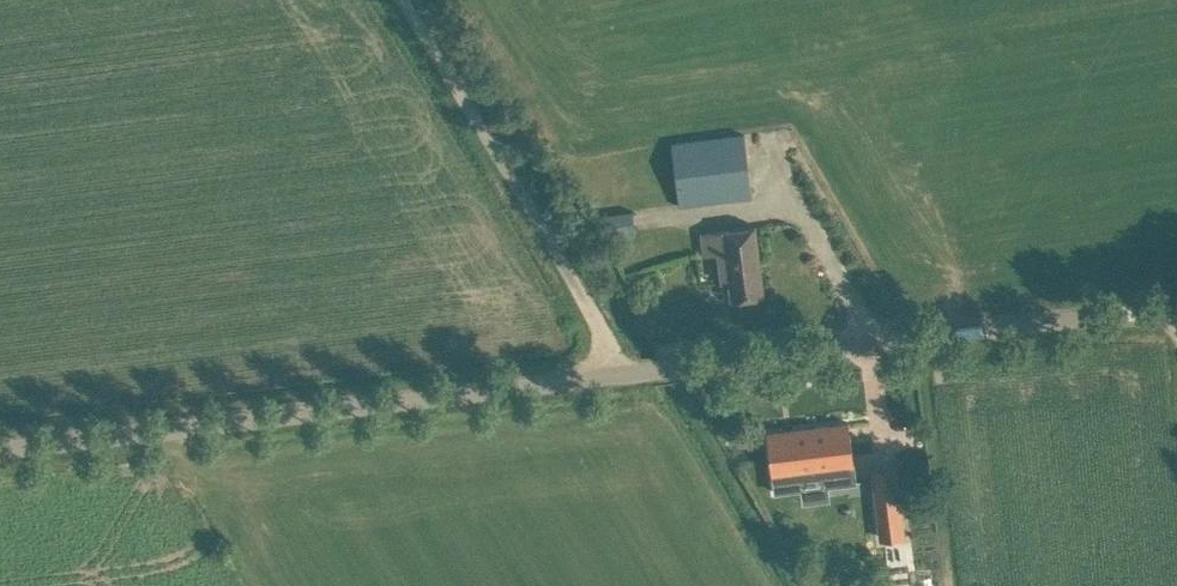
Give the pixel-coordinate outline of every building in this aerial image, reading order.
[(672,142),(680,203),(751,194),(744,133),(672,142)] [(604,213),(607,232),(635,228),(633,210),(604,213)] [(729,278),(732,297),(764,293),(755,224),(701,231),(704,253),(718,251),(722,279),(729,278)] [(849,421),(767,431),(770,454),(772,471),(774,490),(804,486),(828,483),(856,480),(852,445),(849,421)] [(900,494),(875,497),(880,538),(905,535),(900,494)]
